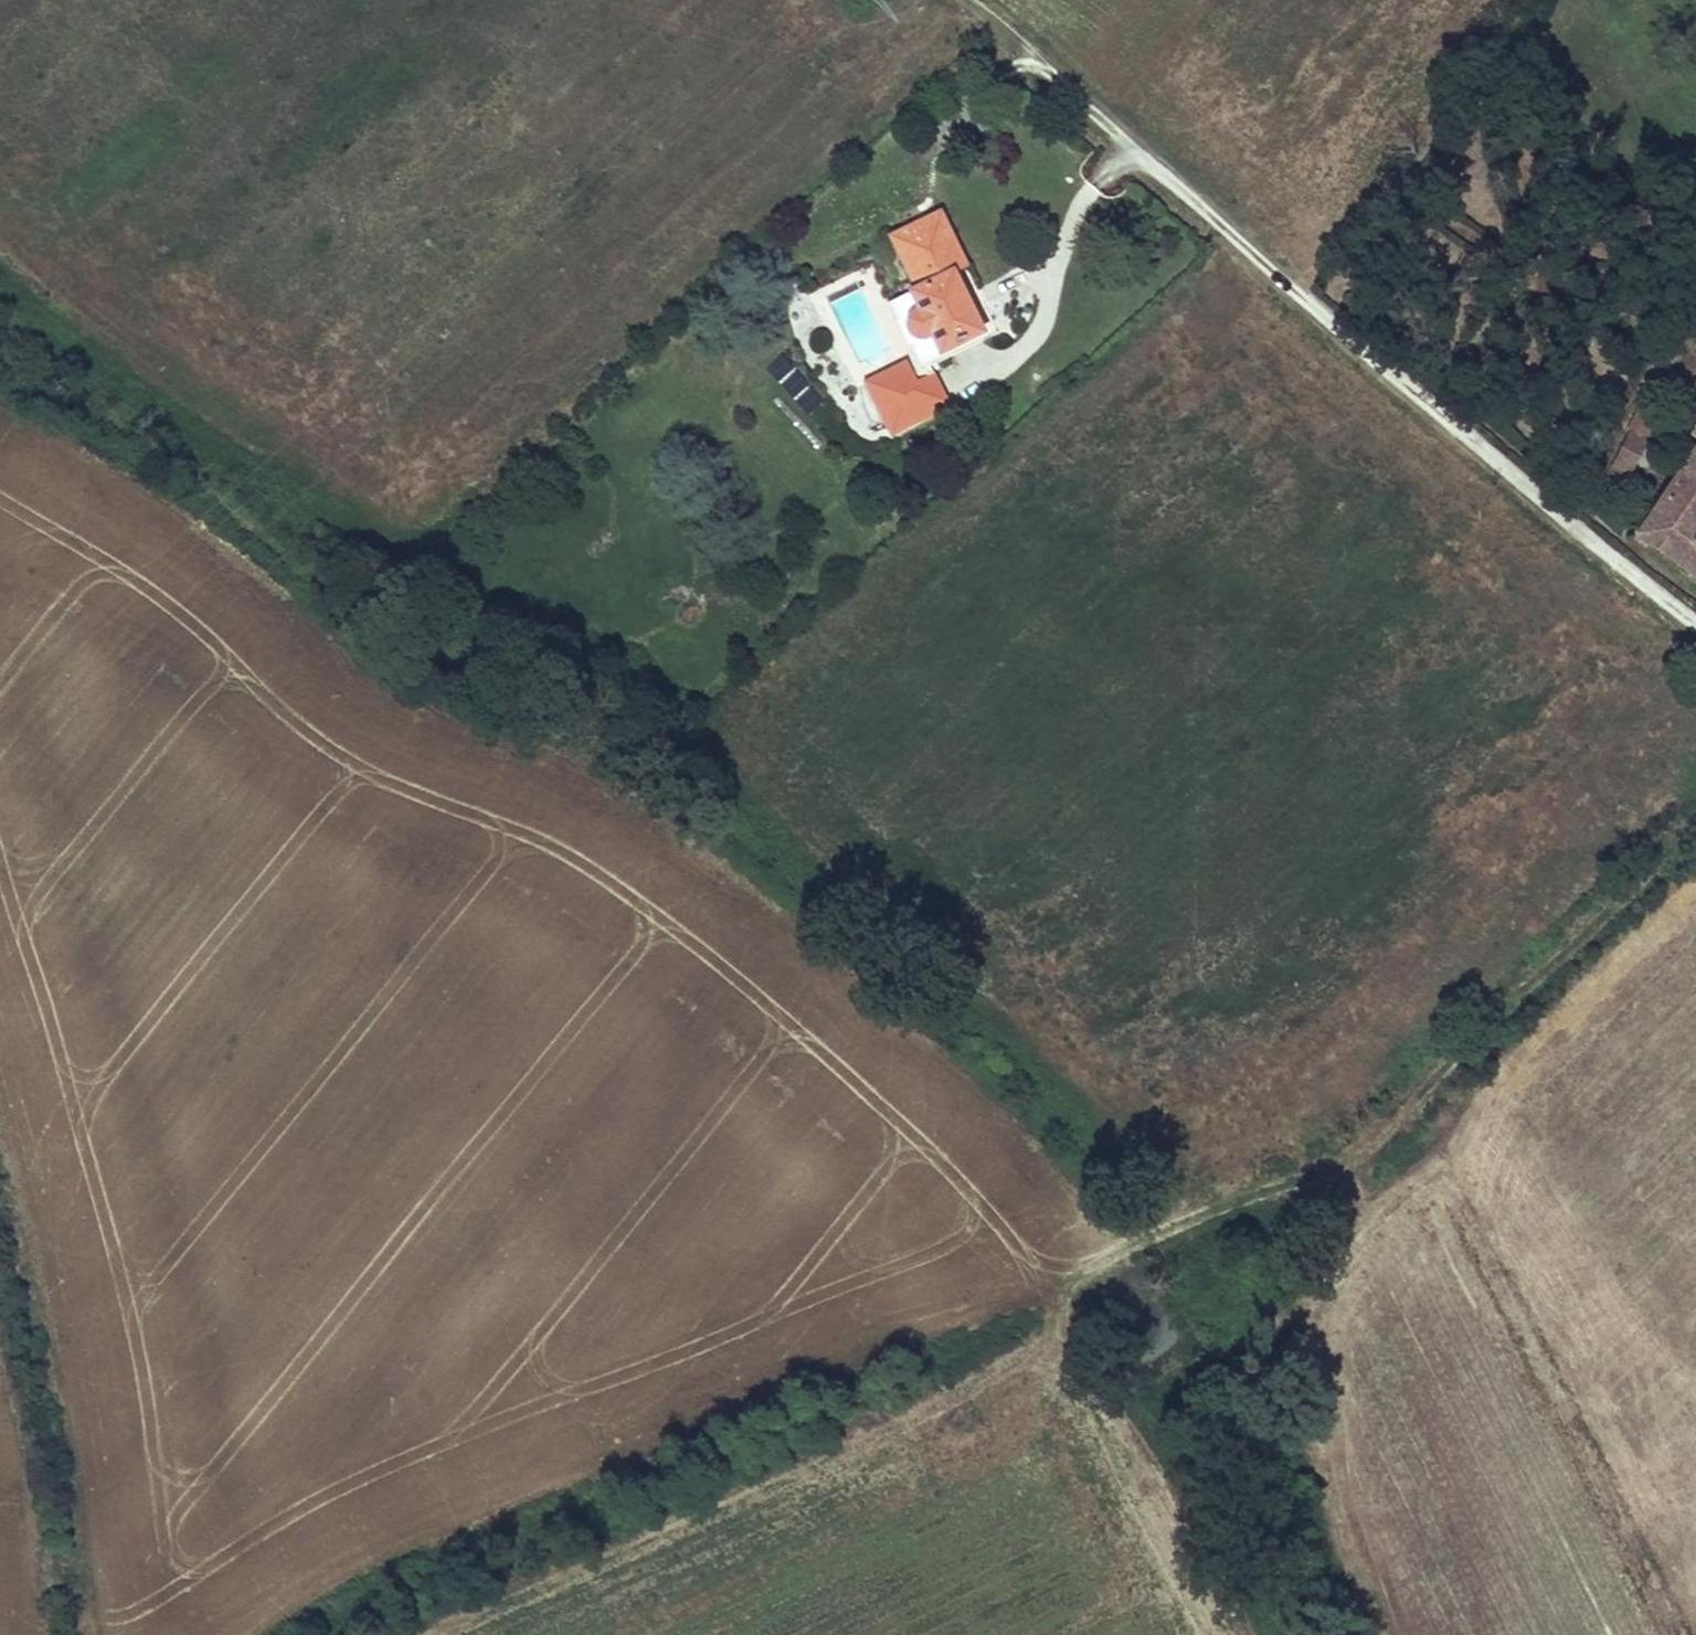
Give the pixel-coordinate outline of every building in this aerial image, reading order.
[(966,269),(941,215),(894,237),(919,290),(889,304),(921,372),(930,368),(926,360),(981,333),(953,276),(966,269)] [(984,340),(981,333),(926,360),(930,368),(984,340)] [(947,421),(929,383),(918,388),(913,376),(873,395),(896,445),(947,421)] [(1663,418),(1641,405),(1627,431),(1629,433),(1602,483),(1617,492),(1644,442),(1649,444),(1663,418)] [(1638,535),(1695,579),(1695,451),(1638,535)]
